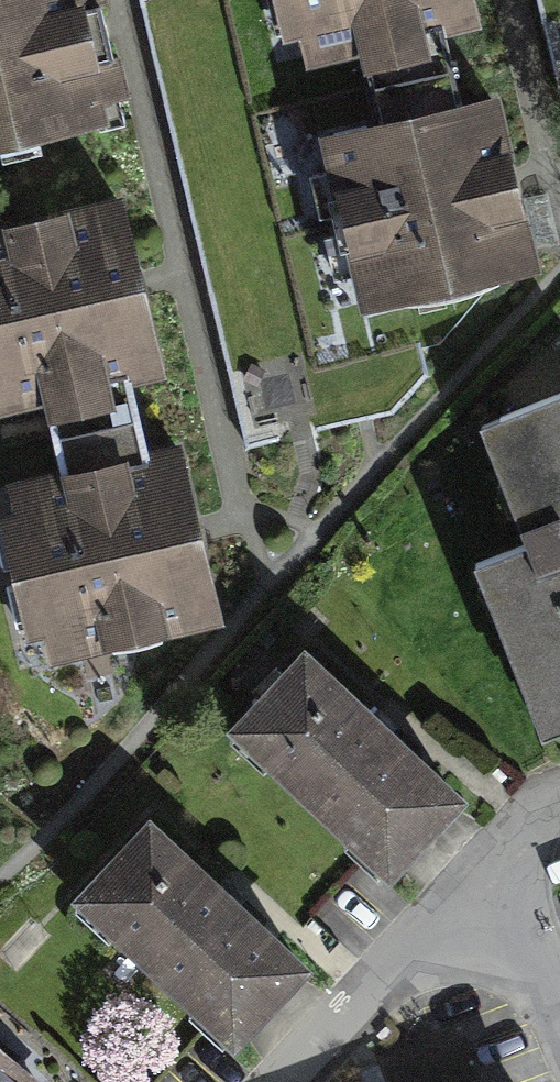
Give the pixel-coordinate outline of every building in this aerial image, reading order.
[(97,117),(93,99),(121,92),(99,0),(0,0),(0,140),(97,117)] [(469,0),(294,0),(307,56),(358,44),(368,86),(453,66),(443,25),(474,18),(469,0)] [(533,263),(494,99),(462,106),(453,66),(368,86),(378,126),(327,138),(366,302),(533,263)] [(120,201),(0,230),(0,403),(44,392),(54,433),(135,413),(126,373),(160,365),(120,201)] [(559,723),(559,392),(499,416),(524,480),(505,487),(527,543),(476,563),(494,609),(512,601),(559,723)] [(218,611),(178,446),(145,454),(135,413),(54,433),(64,475),(13,487),(53,651),(218,611)] [(304,655),(237,726),(389,868),(456,797),(304,655)] [(150,825),(83,895),(233,1036),(300,965),(150,825)] [(0,1055),(0,1081),(31,1081),(0,1055)]
